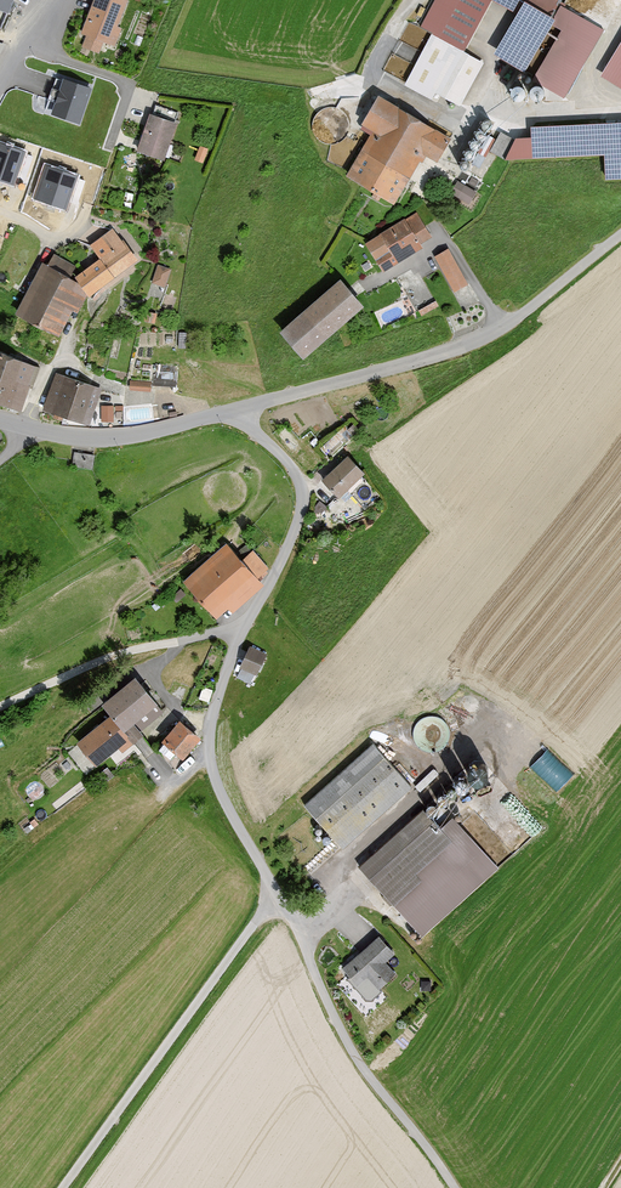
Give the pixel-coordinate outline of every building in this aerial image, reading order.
[(7,12),(12,0),(0,0),(0,9),(7,12)] [(74,43),(97,51),(101,40),(112,44),(128,0),(89,0),(74,43)] [(416,25),(429,32),(401,84),(427,98),(432,89),(457,103),(481,60),(461,49),(488,0),(429,0),(416,25)] [(518,14),(494,54),(522,71),(560,6),(563,0),(492,0),(518,14)] [(603,31),(560,6),(522,71),(520,74),(564,99),(603,31)] [(605,68),(620,78),(620,43),(605,68)] [(90,85),(64,76),(53,110),(79,119),(90,85)] [(446,137),(372,92),(353,122),(367,130),(341,173),(389,203),(420,152),(433,160),(446,137)] [(173,120),(146,111),(134,148),(161,157),(173,120)] [(508,137),(495,160),(592,154),(594,181),(620,180),(620,118),(524,124),(525,136),(508,137)] [(491,127),(467,170),(484,179),(495,160),(508,137),(491,127)] [(0,142),(0,181),(14,186),(26,151),(0,142)] [(79,177),(45,165),(33,199),(67,211),(79,177)] [(452,191),(472,201),(478,189),(459,179),(452,191)] [(404,218),(364,244),(383,274),(424,249),(421,244),(432,237),(417,213),(405,220),(404,218)] [(104,251),(72,273),(85,291),(134,257),(111,224),(93,236),(104,251)] [(449,250),(435,257),(454,291),(467,284),(449,250)] [(72,273),(39,261),(12,314),(63,333),(85,291),(72,273)] [(169,268),(154,264),(150,281),(164,285),(169,268)] [(339,279),(278,333),(303,361),(364,307),(339,279)] [(0,353),(0,406),(20,413),(37,366),(0,353)] [(171,383),(175,373),(157,368),(154,379),(171,383)] [(99,386),(53,371),(41,409),(87,424),(99,386)] [(152,389),(154,379),(132,376),(131,386),(152,389)] [(102,403),(102,419),(114,419),(114,402),(102,403)] [(343,452),(318,477),(338,497),(363,472),(343,452)] [(231,555),(221,544),(182,580),(212,612),(223,603),(230,611),(261,582),(257,578),(269,567),(246,542),(231,555)] [(264,648),(247,641),(238,663),(255,670),(264,648)] [(162,712),(131,672),(91,703),(100,715),(70,739),(91,766),(117,746),(121,749),(130,742),(119,727),(136,713),(146,725),(162,712)] [(175,718),(158,739),(181,757),(198,736),(175,718)] [(408,786),(369,741),(299,802),(339,847),(408,786)] [(556,790),(574,773),(550,747),(532,764),(556,790)] [(419,807),(357,865),(423,934),(495,867),(448,817),(438,827),(419,807)] [(392,951),(375,933),(340,965),(367,995),(394,970),(384,959),(392,951)]
